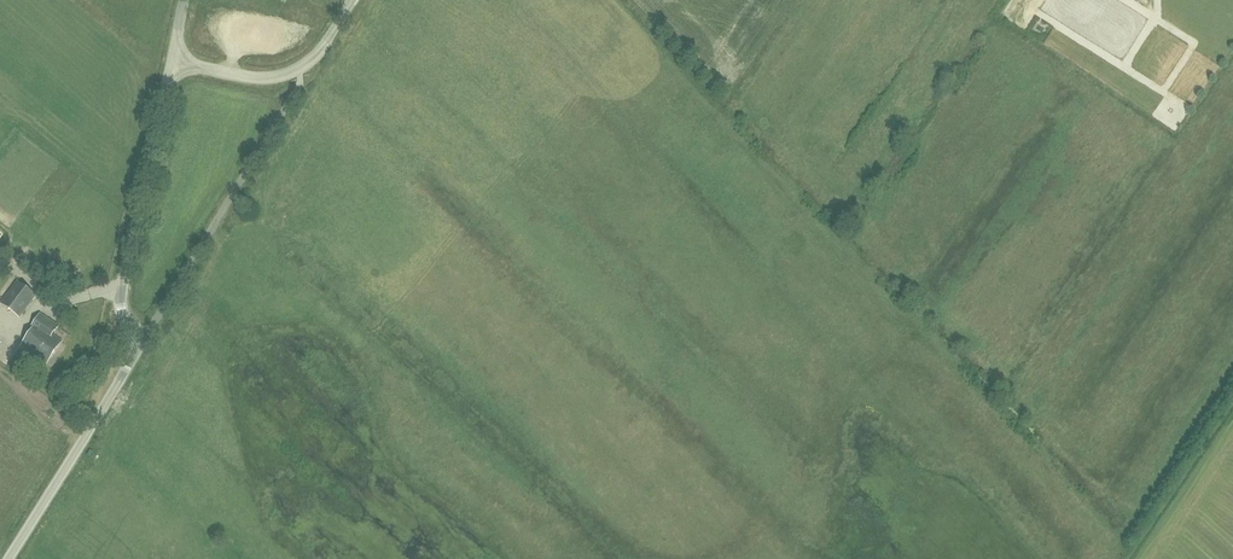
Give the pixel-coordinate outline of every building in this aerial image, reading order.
[(18,318),(35,296),(18,283),(1,305),(18,318)] [(46,364),(60,343),(47,334),(53,326),(40,317),(32,328),(34,330),(22,347),(46,364)]
